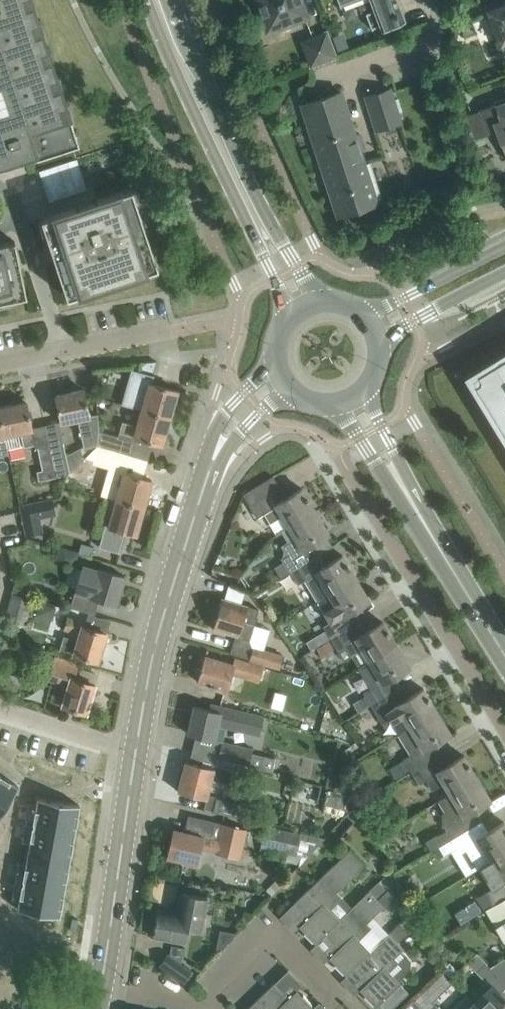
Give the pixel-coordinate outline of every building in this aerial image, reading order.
[(32,0),(0,0),(0,163),(6,162),(35,152),(37,157),(79,143),(32,0)] [(288,25),(306,18),(300,0),(258,0),(266,21),(269,20),(274,23),(277,29),(288,25)] [(382,30),(398,24),(406,21),(398,0),(371,0),(382,30)] [(489,11),(501,42),(504,41),(504,5),(489,11)] [(313,66),(337,57),(328,33),(304,42),(313,66)] [(401,122),(391,88),(366,96),(377,130),(401,122)] [(361,132),(355,134),(341,91),(302,103),(337,216),(376,204),(359,149),(366,147),(361,132)] [(478,110),(488,133),(493,131),(498,143),(501,142),(504,153),(504,100),(478,110)] [(41,218),(56,263),(67,296),(158,266),(132,188),(98,199),(99,202),(77,203),(75,207),(41,218)] [(22,274),(15,240),(0,244),(0,301),(27,296),(22,274)] [(471,377),(504,432),(504,356),(471,377)] [(140,362),(139,368),(154,371),(157,361),(140,362)] [(132,370),(123,404),(142,409),(170,417),(178,390),(161,386),(151,383),(153,376),(132,370)] [(99,430),(98,414),(89,415),(84,389),(56,395),(62,423),(79,419),(84,442),(86,456),(98,445),(99,430)] [(0,406),(0,412),(5,435),(7,447),(24,443),(25,446),(36,444),(31,420),(26,401),(0,406)] [(162,444),(170,417),(142,409),(137,425),(123,421),(120,432),(162,444)] [(8,453),(7,447),(5,435),(0,412),(0,455),(8,453)] [(99,430),(98,445),(121,452),(121,451),(131,454),(132,455),(135,442),(133,442),(133,440),(125,438),(119,436),(99,430)] [(64,441),(50,444),(51,451),(57,477),(67,475),(70,472),(67,459),(64,441)] [(39,480),(57,477),(50,444),(38,447),(42,469),(37,471),(39,480)] [(98,445),(85,457),(94,459),(106,463),(114,465),(113,469),(105,496),(115,499),(115,498),(116,498),(144,507),(152,479),(143,477),(126,472),(131,454),(121,451),(121,452),(98,445)] [(276,532),(316,510),(303,488),(281,501),(268,480),(274,477),(274,476),(244,494),(257,516),(264,511),(276,532)] [(125,530),(137,534),(144,507),(116,498),(115,498),(115,499),(102,546),(99,545),(99,546),(120,552),(121,551),(119,551),(125,530)] [(39,500),(19,504),(21,512),(26,535),(42,531),(39,518),(45,516),(41,499),(39,500)] [(291,570),(315,556),(308,545),(329,532),(316,510),(276,532),(277,534),(282,531),(288,541),(282,545),(284,550),(283,556),(281,557),(283,561),(275,566),(280,577),(291,571),(291,570)] [(83,540),(80,551),(92,554),(94,544),(83,540)] [(57,559),(57,560),(75,565),(79,553),(61,548),(57,559)] [(317,600),(356,577),(343,555),(322,568),(315,556),(291,570),(291,571),(298,582),(304,579),(317,600)] [(75,590),(71,606),(90,612),(95,614),(99,598),(116,603),(125,575),(99,568),(99,569),(84,565),(76,590),(75,590)] [(331,637),(355,623),(348,612),(370,599),(356,577),(317,600),(330,621),(323,625),(331,637)] [(25,624),(32,598),(12,593),(5,619),(25,624)] [(259,608),(242,603),(222,597),(213,628),(236,635),(231,652),(280,669),(285,655),(253,644),(250,639),(259,608)] [(85,626),(87,622),(67,617),(64,628),(79,632),(78,639),(64,635),(60,648),(80,655),(99,661),(107,633),(85,626)] [(370,660),(397,644),(383,621),(362,634),(355,623),(331,637),(338,649),(345,645),(350,655),(362,648),(370,660)] [(330,638),(316,646),(321,654),(335,646),(330,638)] [(371,704),(395,689),(389,679),(410,666),(397,644),(370,660),(376,670),(364,677),(370,687),(364,691),(371,704)] [(58,682),(52,701),(87,712),(96,685),(74,678),(78,663),(56,656),(49,679),(58,682)] [(260,680),(264,666),(249,662),(247,668),(205,656),(197,681),(228,690),(233,673),(245,677),(245,675),(260,680)] [(398,734),(437,710),(424,688),(402,701),(395,689),(371,704),(385,727),(392,722),(398,732),(397,733),(398,734)] [(370,705),(365,696),(356,702),(361,710),(370,705)] [(195,705),(188,733),(214,739),(218,724),(260,734),(264,716),(211,703),(209,709),(195,705)] [(412,771),(436,756),(429,745),(451,732),(437,710),(398,734),(410,754),(404,758),(412,771)] [(249,764),(253,748),(222,740),(218,755),(249,764)] [(450,793),(478,777),(464,755),(443,768),(436,756),(412,771),(419,783),(426,779),(432,790),(444,783),(450,793)] [(211,767),(205,765),(186,761),(178,791),(205,797),(211,775),(227,779),(230,767),(212,762),(211,767)] [(19,785),(0,774),(0,815),(19,785)] [(439,846),(476,823),(469,812),(491,799),(478,777),(450,793),(439,800),(445,812),(442,814),(443,823),(446,829),(434,836),(440,845),(439,845),(439,846)] [(351,796),(328,790),(324,803),(347,810),(351,796)] [(215,796),(212,810),(239,817),(242,803),(215,796)] [(19,861),(12,898),(19,900),(17,908),(60,916),(80,805),(37,797),(36,805),(29,804),(22,841),(29,843),(26,862),(19,861)] [(360,799),(346,814),(354,821),(368,805),(360,799)] [(173,828),(167,856),(186,861),(197,863),(201,848),(232,855),(232,854),(240,857),(247,829),(239,827),(239,826),(236,826),(236,825),(221,821),(188,813),(184,831),(173,828)] [(504,851),(504,822),(504,821),(483,834),(476,823),(439,846),(444,854),(457,847),(459,849),(465,845),(472,856),(478,868),(504,851)] [(267,824),(261,846),(296,855),(297,853),(308,856),(324,838),(302,832),(302,833),(267,824)] [(341,919),(340,918),(330,907),(342,896),(338,891),(366,864),(351,848),(294,903),(303,912),(295,919),(301,925),(300,926),(305,932),(304,933),(313,942),(314,941),(316,943),(325,935),(324,935),(341,919)] [(504,898),(504,851),(478,868),(486,880),(491,889),(485,893),(492,904),(485,909),(485,910),(504,898)] [(371,950),(360,938),(372,927),(368,922),(385,905),(370,890),(340,918),(341,919),(324,935),(325,935),(332,943),(325,950),(330,956),(329,957),(336,963),(335,964),(343,973),(344,972),(347,975),(355,967),(355,966),(371,950)] [(152,936),(172,940),(186,942),(188,928),(202,931),(209,897),(181,892),(177,913),(158,909),(152,936)] [(485,910),(495,926),(503,922),(504,925),(504,898),(485,910)] [(406,929),(400,922),(371,950),(355,966),(355,967),(363,975),(356,982),(361,988),(360,989),(366,994),(365,996),(373,1005),(374,1004),(377,1006),(378,1005),(381,1008),(391,1008),(409,992),(401,983),(399,980),(410,969),(411,960),(401,950),(404,948),(398,941),(406,933),(406,929)] [(169,954),(161,965),(184,981),(192,970),(181,962),(184,947),(172,944),(170,954),(169,954)] [(477,952),(468,961),(493,985),(475,1002),(482,1008),(504,1008),(504,981),(477,952)] [(297,989),(296,990),(291,985),(283,991),(275,982),(247,1008),(312,1008),(314,1007),(311,1004),(313,1003),(304,994),(303,995),(297,989)] [(414,999),(403,1008),(424,1008),(414,999)]
